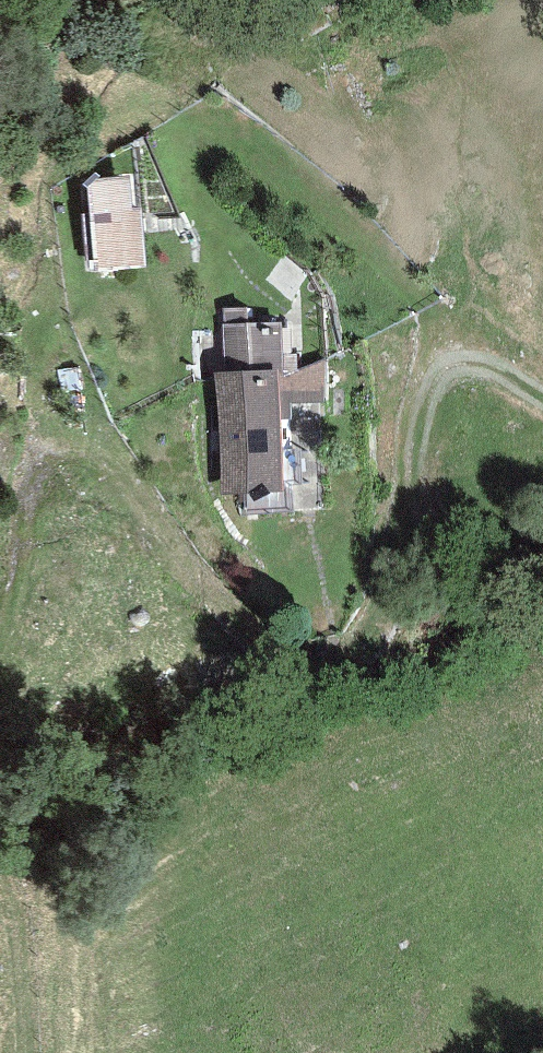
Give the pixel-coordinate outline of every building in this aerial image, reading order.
[(130,176),(87,179),(94,270),(145,266),(141,208),(133,209),(130,176)] [(223,325),(224,371),(276,369),(282,370),(281,321),(250,322),(249,306),(224,307),(225,325),(223,325)] [(282,370),(276,369),(279,421),(292,421),(292,404),(328,405),(327,360),(284,376),(282,370)] [(224,371),(213,372),(220,494),(283,491),(279,421),(276,369),(224,371)]
